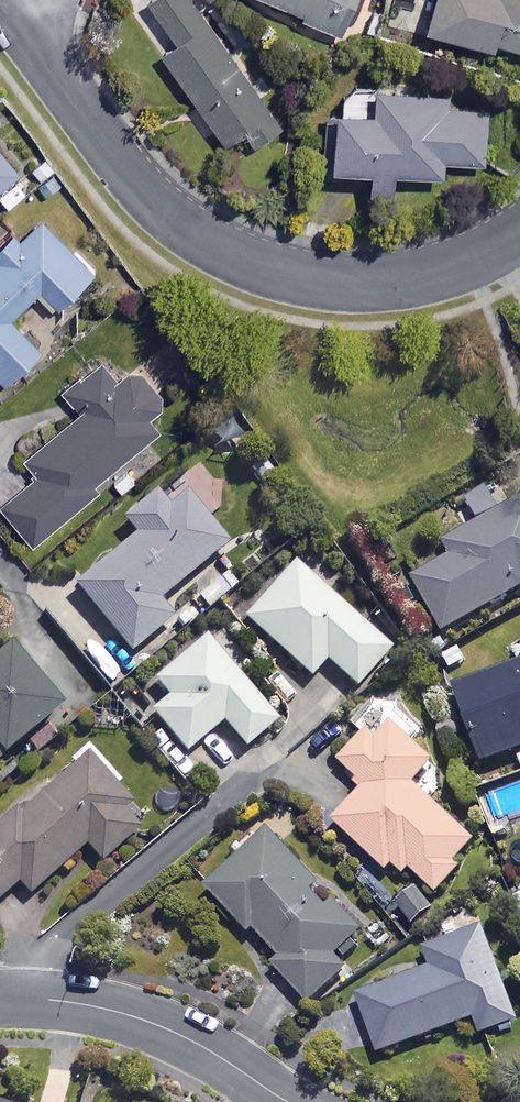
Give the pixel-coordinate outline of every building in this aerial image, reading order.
[(189,0),(146,0),(144,1),(173,43),(158,53),(221,143),(240,129),(250,144),(277,125),(189,0)] [(339,30),(352,0),(272,0),(339,30)] [(420,25),(486,47),(489,39),(519,49),(519,0),(429,0),(420,25)] [(487,101),(371,91),(369,111),(328,107),(323,163),(438,173),(439,158),(481,162),(487,101)] [(29,190),(0,155),(0,202),(6,209),(29,190)] [(32,213),(0,244),(0,380),(2,382),(34,349),(3,317),(32,289),(49,307),(87,269),(32,213)] [(145,413),(159,401),(130,366),(112,381),(96,362),(59,392),(75,411),(21,457),(36,474),(1,504),(32,541),(92,490),(87,485),(157,426),(145,413)] [(243,434),(224,410),(203,426),(222,450),(243,434)] [(223,541),(180,490),(163,505),(152,492),(119,520),(132,534),(71,586),(128,651),(169,616),(155,600),(223,541)] [(507,511),(496,511),(443,540),(450,553),(409,575),(442,634),(519,592),(519,514),(507,511)] [(364,629),(290,562),(241,616),(307,676),(323,659),(353,687),(395,640),(372,619),(364,629)] [(272,720),(201,636),(150,678),(166,697),(148,711),(182,751),(219,720),(241,747),(272,720)] [(2,646),(0,648),(0,754),(54,707),(2,646)] [(450,687),(479,764),(519,748),(519,661),(450,687)] [(410,744),(421,731),(377,690),(345,725),(358,736),(335,762),(361,786),(330,820),(384,870),(395,858),(433,893),(476,846),(428,801),(448,779),(410,744)] [(85,752),(0,819),(0,894),(16,882),(24,892),(84,845),(95,860),(139,826),(109,788),(112,786),(85,752)] [(313,881),(265,829),(203,887),(245,931),(250,927),(276,955),(268,963),(306,1003),(342,969),(329,955),(353,933),(308,885),(313,881)] [(514,1020),(479,925),(420,946),(427,965),(352,993),(374,1052),(470,1017),(476,1034),(514,1020)]
